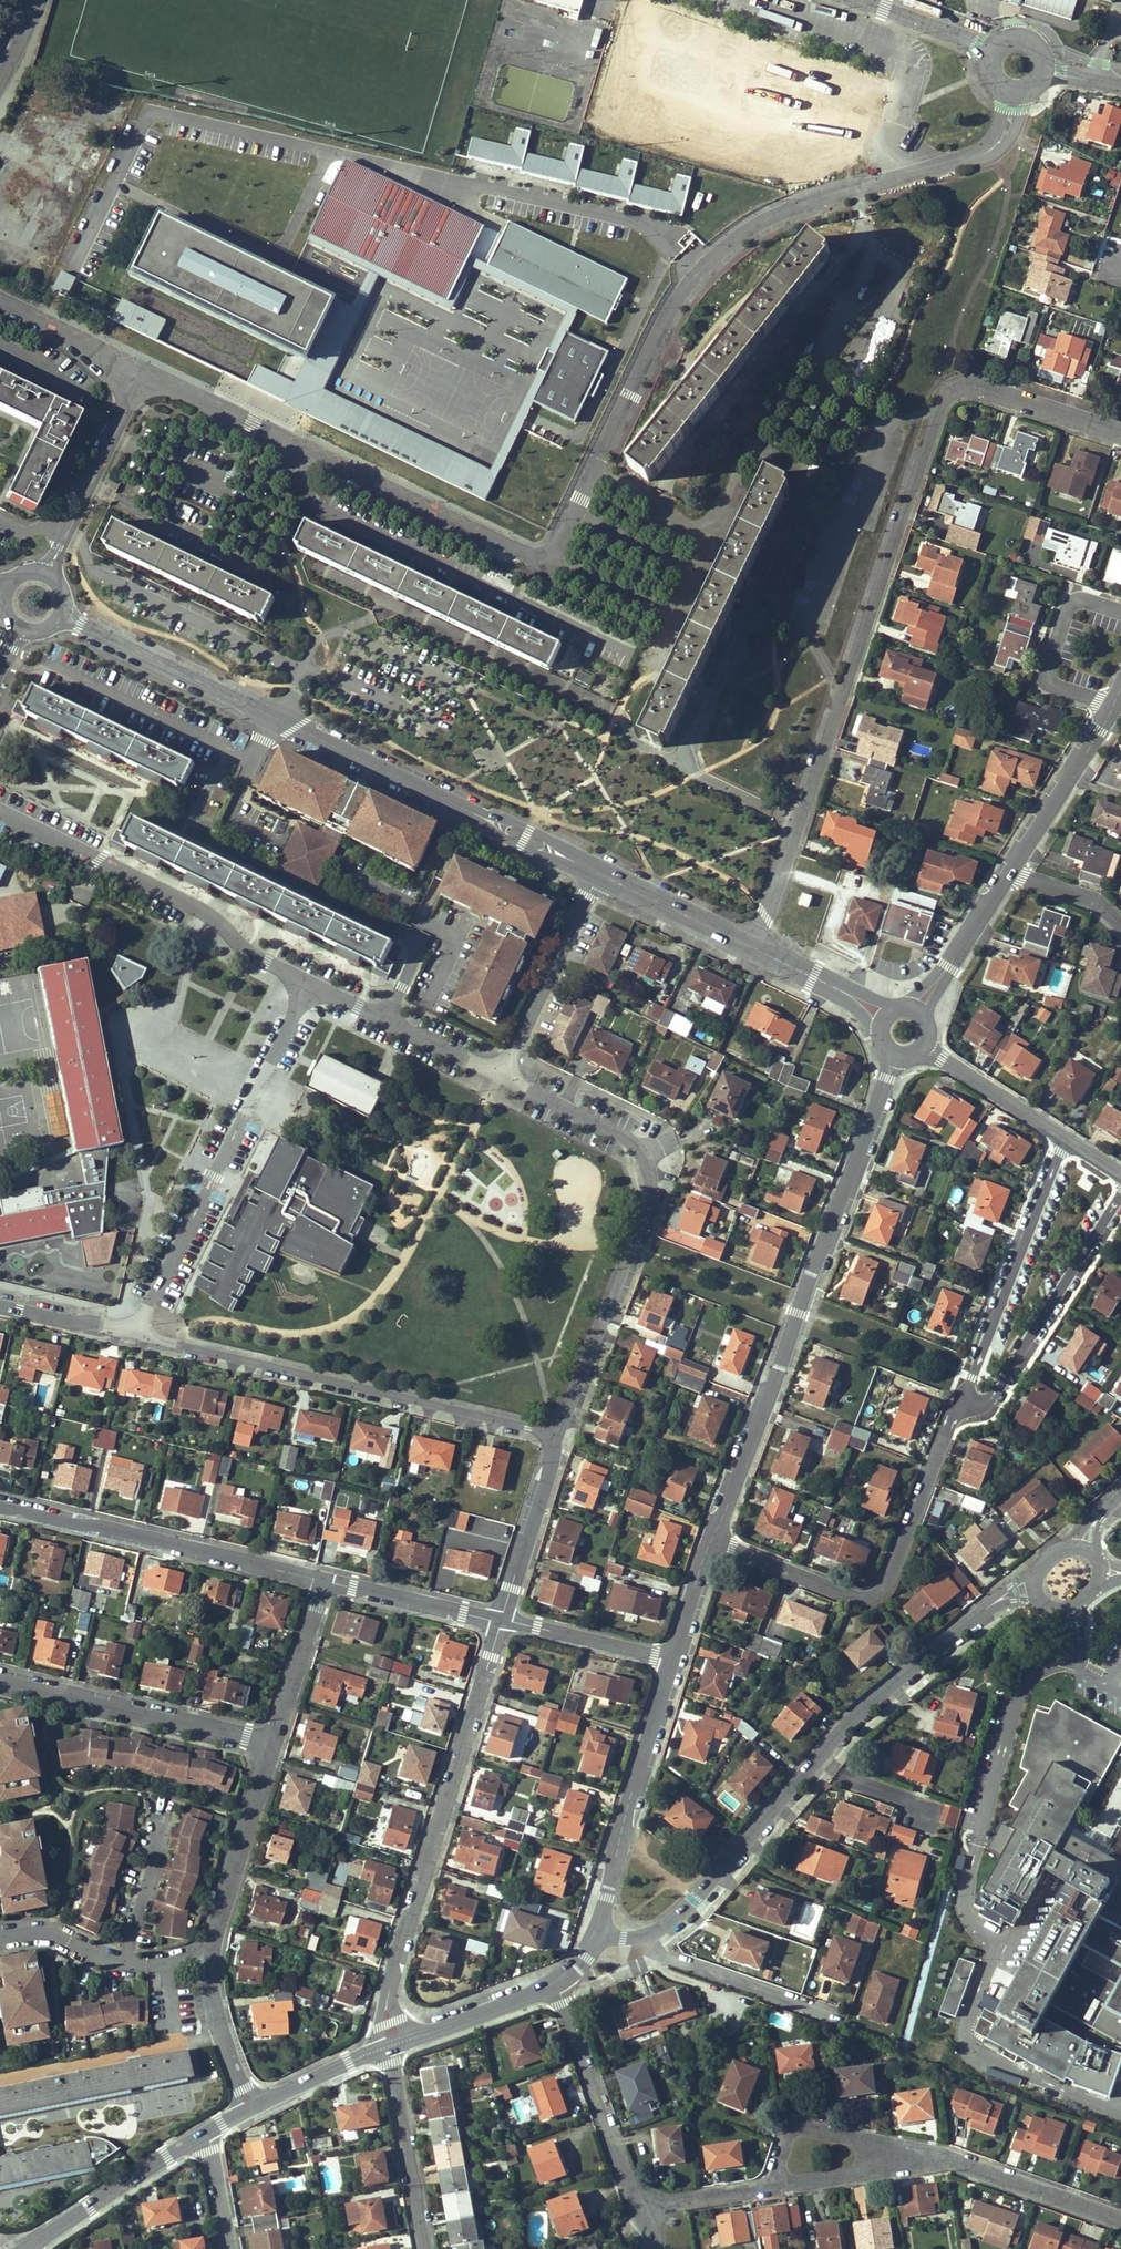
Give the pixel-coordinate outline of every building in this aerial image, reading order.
[(1019,3),(1073,19),(1079,0),(1020,0),(1019,3)] [(34,72),(30,81),(36,84),(41,76),(34,72)] [(1112,147),(1119,123),(1120,123),(1120,112),(1109,108),(1106,118),(1096,115),(1094,122),(1087,120),(1081,139),(1089,142),(1090,140),(1112,147)] [(512,145),(472,136),(467,156),(522,169),(527,150),(531,129),(516,126),(512,145)] [(570,141),(565,159),(527,150),(522,169),(576,182),(580,167),(585,145),(570,141)] [(623,157),(619,176),(580,167),(575,188),(629,200),(633,183),(639,160),(623,157)] [(1044,190),(1055,193),(1056,189),(1079,196),(1086,174),(1088,174),(1091,164),(1073,159),(1070,168),(1067,176),(1060,174),(1050,171),(1044,190)] [(478,259),(470,255),(485,223),(347,162),(312,233),(308,240),(367,270),(351,303),(293,275),(159,211),(129,276),(305,359),(294,381),(256,363),(248,384),(285,403),(299,409),(313,415),(488,501),(534,399),(579,309),(479,259),(475,268),(566,312),(491,468),(327,389),(358,323),(380,275),(453,311),(466,284),(474,267),(478,259)] [(1070,168),(1063,166),(1060,174),(1067,176),(1070,168)] [(675,173),(671,190),(633,183),(628,203),(682,216),(692,177),(675,173)] [(1058,260),(1059,261),(1061,253),(1062,253),(1067,236),(1058,233),(1063,216),(1041,209),(1038,218),(1041,219),(1041,221),(1045,222),(1038,245),(1040,245),(1037,254),(1058,260)] [(510,220),(502,237),(489,263),(579,309),(606,322),(627,279),(510,220)] [(631,466),(654,483),(830,249),(807,232),(631,466)] [(1041,291),(1040,293),(1065,301),(1070,282),(1061,279),(1054,277),(1056,268),(1055,268),(1058,260),(1037,254),(1034,253),(1032,260),(1035,261),(1028,286),(1041,291)] [(1056,268),(1054,277),(1061,279),(1064,271),(1056,268)] [(67,296),(76,277),(61,270),(51,289),(67,296)] [(166,318),(123,297),(116,310),(112,319),(157,340),(166,318)] [(1012,340),(1022,343),(1022,342),(1028,344),(1038,315),(1029,312),(1027,319),(1003,311),(998,325),(1000,326),(998,334),(992,332),(986,350),(1007,357),(1012,340)] [(994,314),(988,312),(984,324),(990,326),(994,314)] [(1104,335),(1106,325),(1097,323),(1094,332),(1104,335)] [(609,349),(569,330),(537,398),(577,417),(609,349)] [(1073,359),(1078,360),(1078,359),(1086,362),(1093,343),(1085,340),(1085,341),(1061,333),(1055,352),(1050,350),(1044,369),(1063,375),(1067,364),(1069,358),(1073,359)] [(1114,354),(1110,365),(1120,368),(1120,356),(1114,354)] [(0,375),(0,411),(38,429),(6,496),(34,509),(80,414),(0,375)] [(1004,448),(1004,449),(997,446),(989,469),(997,472),(998,470),(1022,478),(1027,464),(1024,463),(1028,449),(1034,451),(1037,440),(1018,434),(1013,451),(1004,448)] [(989,469),(997,446),(990,444),(990,443),(972,437),(969,447),(952,441),(946,459),(956,463),(958,459),(989,469)] [(1063,468),(1063,469),(1055,467),(1049,485),(1057,488),(1056,490),(1080,498),(1086,481),(1085,481),(1088,469),(1090,469),(1095,471),(1098,460),(1077,453),(1071,471),(1063,468)] [(762,469),(644,736),(671,748),(789,481),(762,469)] [(1112,482),(1104,506),(1111,509),(1110,513),(1120,517),(1120,492),(1118,491),(1120,485),(1112,482)] [(951,526),(952,526),(950,533),(971,540),(974,534),(974,533),(973,533),(982,508),(968,504),(967,506),(953,501),(955,497),(945,493),(938,511),(954,517),(951,526)] [(183,505),(179,517),(188,521),(193,509),(183,505)] [(275,598),(115,522),(104,544),(109,546),(107,549),(258,622),(260,619),(264,621),(275,598)] [(550,673),(563,647),(436,586),(307,523),(296,546),(301,548),(299,552),(550,673)] [(1050,529),(1044,547),(1058,552),(1056,559),(1079,567),(1080,566),(1088,568),(1094,553),(1095,553),(1098,544),(1088,541),(1087,543),(1056,532),(1056,531),(1050,529)] [(928,597),(951,605),(957,587),(954,587),(963,562),(949,558),(951,551),(927,543),(927,544),(925,544),(918,566),(935,572),(932,581),(933,581),(928,597)] [(1106,578),(1114,581),(1114,582),(1120,584),(1120,554),(1114,552),(1111,559),(1113,560),(1106,578)] [(1008,623),(1031,631),(1034,623),(1035,624),(1041,607),(1031,604),(1037,586),(1018,580),(1015,591),(1020,593),(1012,616),(1010,615),(1008,623)] [(909,599),(908,604),(918,607),(916,611),(930,616),(931,614),(933,608),(909,599)] [(911,625),(918,628),(915,636),(916,636),(914,644),(935,651),(938,643),(936,642),(944,618),(931,614),(930,616),(916,611),(918,607),(908,604),(901,602),(895,619),(911,625)] [(1022,663),(1030,639),(1029,639),(1031,631),(1008,623),(1005,631),(1006,631),(994,664),(1005,668),(1009,658),(1022,663)] [(915,636),(918,628),(911,625),(908,633),(915,636)] [(905,668),(909,659),(898,656),(898,653),(887,649),(879,674),(907,684),(904,693),(905,693),(903,700),(922,707),(925,699),(927,700),(935,676),(919,671),(918,673),(915,671),(905,668)] [(909,659),(905,668),(915,671),(917,662),(909,659)] [(579,671),(575,680),(588,686),(592,677),(579,671)] [(180,784),(184,786),(195,764),(157,746),(36,688),(25,710),(30,712),(29,715),(178,787),(180,784)] [(1012,726),(1010,726),(1007,735),(1031,743),(1036,728),(1054,734),(1061,713),(1049,709),(1048,712),(1047,714),(1034,710),(1034,707),(1020,703),(1012,726)] [(871,758),(894,766),(896,759),(894,757),(902,733),(888,728),(887,730),(873,726),(875,721),(864,718),(857,737),(874,743),(871,752),(873,752),(871,758)] [(958,729),(953,741),(970,747),(975,734),(958,729)] [(994,754),(1006,758),(1008,753),(996,749),(994,754)] [(280,764),(286,752),(283,751),(278,762),(280,764)] [(280,764),(278,762),(262,795),(326,825),(330,827),(334,819),(354,829),(350,836),(418,869),(434,837),(429,835),(436,824),(427,820),(426,822),(420,819),(421,817),(372,793),(371,796),(350,785),(350,783),(302,759),(301,762),(295,759),(296,757),(286,752),(280,764)] [(1032,786),(1041,764),(1008,753),(1006,758),(994,754),(985,779),(984,779),(981,788),(1003,796),(1006,787),(1007,787),(1010,778),(1032,786)] [(896,794),(886,791),(894,766),(871,758),(868,765),(867,765),(861,783),(871,786),(866,803),(885,810),(886,808),(891,810),(896,794)] [(957,787),(960,778),(943,773),(940,782),(957,787)] [(372,793),(350,783),(350,785),(371,796),(372,793)] [(975,811),(975,810),(960,804),(952,829),(955,830),(952,838),(971,844),(977,828),(994,834),(1001,814),(990,810),(989,814),(988,816),(975,811)] [(1109,806),(1103,825),(1114,828),(1115,824),(1120,826),(1120,810),(1109,806)] [(840,819),(841,817),(829,813),(822,834),(833,838),(842,841),(841,845),(849,848),(847,853),(848,853),(845,860),(861,866),(861,867),(870,870),(873,861),(868,859),(876,835),(863,830),(862,833),(855,830),(858,823),(847,819),(846,821),(840,819)] [(393,944),(134,818),(124,839),(129,842),(127,845),(290,924),(377,966),(378,963),(383,965),(393,944)] [(321,834),(339,843),(344,834),(350,836),(354,829),(334,819),(330,827),(326,825),(321,834)] [(927,836),(929,828),(913,823),(911,831),(927,836)] [(321,834),(300,824),(279,867),(318,886),(339,843),(321,834)] [(436,824),(429,835),(434,837),(441,827),(436,824)] [(1082,872),(1083,872),(1080,879),(1098,886),(1101,877),(1104,878),(1112,854),(1098,849),(1097,851),(1090,849),(1091,847),(1092,843),(1075,837),(1067,857),(1084,864),(1082,872)] [(155,868),(158,863),(139,852),(136,858),(155,868)] [(921,876),(919,875),(916,885),(939,893),(943,883),(945,877),(952,879),(969,885),(976,865),(959,859),(958,862),(957,864),(942,860),(943,857),(929,852),(921,876)] [(556,899),(462,854),(445,889),(498,914),(459,998),(500,1017),(556,899)] [(943,883),(949,885),(952,879),(945,877),(943,883)] [(880,933),(922,947),(932,917),(933,914),(937,901),(895,887),(891,900),(886,914),(881,931),(880,933)] [(0,897),(0,950),(42,942),(33,890),(0,897)] [(802,891),(798,903),(809,908),(813,895),(802,891)] [(881,931),(886,914),(879,912),(880,909),(854,900),(850,914),(853,915),(849,929),(843,927),(840,937),(859,943),(864,926),(881,931)] [(1023,950),(1046,958),(1049,949),(1048,948),(1055,927),(1066,930),(1070,919),(1045,911),(1039,928),(1030,925),(1024,943),(1025,943),(1023,950)] [(598,966),(597,967),(608,973),(609,974),(627,939),(618,935),(617,930),(603,924),(597,936),(599,942),(595,949),(589,951),(584,961),(593,966),(597,963),(598,966)] [(288,925),(285,930),(309,943),(312,937),(288,925)] [(627,939),(628,936),(617,930),(618,935),(627,939)] [(595,949),(599,942),(597,936),(589,951),(595,949)] [(1085,946),(1081,956),(1088,959),(1091,948),(1085,946)] [(1089,975),(1087,974),(1082,989),(1107,997),(1108,993),(1116,996),(1120,980),(1120,976),(1105,971),(1111,954),(1092,947),(1091,948),(1088,959),(1094,961),(1089,975)] [(647,955),(637,950),(628,968),(646,977),(644,981),(654,986),(656,982),(663,985),(673,965),(648,952),(647,955)] [(987,982),(993,984),(994,980),(1005,983),(1006,979),(1011,980),(1029,987),(1037,964),(1043,966),(1046,958),(1023,950),(1019,962),(1017,967),(1009,964),(994,959),(987,982)] [(146,969),(118,956),(111,971),(124,990),(140,979),(141,980),(146,969)] [(71,1230),(73,1239),(80,1238),(102,1234),(105,1197),(100,1198),(104,1147),(119,1144),(95,1020),(94,1014),(83,962),(65,965),(80,1042),(55,1047),(61,1077),(86,1072),(101,1148),(79,1152),(85,1185),(42,1193),(45,1209),(0,1218),(0,1244),(71,1230)] [(55,1047),(80,1042),(65,965),(40,970),(55,1047)] [(691,988),(707,997),(702,1007),(721,1016),(735,988),(700,971),(691,988)] [(1008,989),(1011,980),(1006,979),(1005,983),(994,980),(993,984),(1008,989)] [(94,1014),(95,1020),(105,1013),(129,996),(126,992),(107,1005),(94,1014)] [(594,1004),(588,1001),(582,1003),(581,998),(572,993),(564,1008),(565,1008),(564,1021),(559,1019),(551,1035),(550,1039),(550,1043),(551,1045),(557,1048),(560,1046),(561,1050),(570,1055),(591,1011),(594,1004)] [(594,1004),(591,1011),(599,1015),(607,999),(599,995),(594,1004)] [(1043,1007),(1060,1010),(1062,1002),(1046,997),(1043,1007)] [(607,999),(599,1015),(603,1017),(611,1001),(607,999)] [(643,1017),(659,1025),(666,1010),(651,1002),(643,1017)] [(1010,1019),(1018,1025),(1029,1008),(1029,1007),(1021,1003),(1019,1006),(1010,1019)] [(1093,1008),(1083,1004),(1080,1013),(1090,1017),(1093,1008)] [(776,1014),(758,1005),(748,1025),(763,1033),(761,1036),(770,1041),(772,1037),(786,1044),(794,1029),(779,1021),(774,1018),(776,1014)] [(1033,1007),(1032,1009),(1030,1012),(1043,1021),(1047,1015),(1037,1010),(1033,1007)] [(995,1061),(1012,1034),(1005,1030),(1001,1037),(993,1031),(1001,1020),(984,1008),(965,1038),(980,1048),(979,1050),(995,1061)] [(677,1034),(685,1019),(666,1010),(659,1025),(668,1029),(677,1034)] [(659,1025),(654,1035),(663,1039),(668,1029),(659,1025)] [(582,1055),(591,1060),(593,1056),(606,1062),(604,1066),(619,1074),(634,1045),(612,1034),(610,1037),(595,1030),(582,1055)] [(1024,1051),(1028,1045),(1012,1034),(995,1061),(1011,1071),(1013,1068),(1029,1079),(1040,1062),(1024,1051)] [(706,1067),(716,1073),(726,1057),(718,1054),(716,1052),(706,1067)] [(835,1062),(830,1060),(819,1088),(837,1096),(844,1077),(847,1078),(854,1060),(838,1054),(835,1062)] [(690,1055),(685,1068),(700,1075),(706,1062),(690,1055)] [(370,1079),(323,1056),(314,1074),(307,1087),(306,1089),(318,1095),(369,1120),(386,1087),(370,1079)] [(606,1062),(593,1056),(591,1060),(604,1066),(606,1062)] [(792,1076),(795,1068),(776,1060),(769,1078),(788,1087),(792,1076)] [(1072,1104),(1079,1092),(1082,1094),(1094,1077),(1071,1062),(1052,1091),(1072,1104)] [(660,1093),(662,1089),(675,1097),(679,1089),(687,1093),(695,1077),(681,1070),(678,1075),(656,1064),(645,1085),(660,1093)] [(1115,1067),(1111,1079),(1120,1083),(1120,1069),(1115,1067)] [(101,1148),(86,1072),(61,1077),(76,1153),(79,1152),(101,1148)] [(749,1087),(725,1075),(709,1106),(734,1118),(749,1087)] [(805,1094),(810,1083),(792,1076),(788,1087),(805,1094)] [(1108,1096),(1116,1084),(1110,1080),(1103,1091),(1108,1096)] [(674,1100),(675,1097),(662,1089),(660,1093),(674,1100)] [(960,1128),(959,1130),(970,1136),(978,1124),(967,1118),(973,1109),(954,1096),(951,1100),(935,1089),(917,1116),(931,1125),(939,1114),(943,1116),(960,1128)] [(1074,1106),(1082,1094),(1079,1092),(1072,1104),(1074,1106)] [(835,1114),(814,1106),(798,1145),(816,1152),(822,1135),(824,1131),(828,1132),(835,1114)] [(1096,1125),(1114,1137),(1116,1134),(1120,1137),(1120,1116),(1108,1108),(1096,1125)] [(939,1114),(931,1125),(935,1128),(943,1116),(939,1114)] [(992,1126),(981,1142),(989,1146),(995,1151),(1004,1156),(1017,1165),(1030,1146),(1010,1133),(1007,1137),(992,1126)] [(961,1150),(970,1136),(959,1130),(949,1146),(961,1150)] [(202,1276),(197,1286),(212,1296),(217,1299),(218,1296),(223,1298),(220,1304),(231,1310),(237,1299),(231,1296),(233,1292),(239,1295),(240,1295),(245,1285),(239,1281),(241,1278),(247,1281),(248,1282),(254,1271),(248,1268),(250,1264),(255,1267),(266,1272),(273,1257),(272,1256),(258,1249),(260,1245),(273,1252),(274,1252),(276,1248),(280,1240),(267,1234),(269,1230),(280,1236),(286,1225),(293,1228),(282,1251),(287,1253),(342,1275),(356,1246),(352,1243),(356,1235),(352,1233),(361,1216),(376,1185),(346,1170),(332,1164),(331,1166),(325,1179),(320,1177),(326,1164),(306,1154),(308,1149),(289,1139),(281,1136),(256,1187),(265,1192),(258,1205),(249,1201),(236,1228),(228,1224),(220,1240),(235,1248),(233,1252),(218,1244),(211,1258),(226,1265),(224,1269),(209,1262),(204,1273),(219,1280),(217,1284),(202,1276)] [(783,1153),(786,1145),(787,1144),(768,1137),(764,1147),(783,1154),(783,1153)] [(915,1172),(924,1148),(902,1139),(890,1169),(902,1174),(898,1181),(914,1188),(919,1174),(915,1172)] [(977,1148),(968,1142),(959,1159),(975,1165),(982,1151),(977,1148)] [(982,1151),(985,1153),(989,1146),(981,1142),(977,1148),(982,1151)] [(793,1157),(797,1149),(786,1145),(783,1153),(793,1157)] [(779,1165),(783,1154),(764,1147),(760,1158),(779,1165)] [(557,1148),(551,1154),(558,1160),(563,1154),(557,1148)] [(1004,1156),(995,1151),(991,1158),(1000,1163),(1004,1156)] [(732,1153),(731,1158),(752,1163),(753,1158),(732,1153)] [(700,1175),(697,1174),(690,1192),(713,1200),(720,1203),(727,1187),(718,1183),(726,1164),(707,1156),(700,1175)] [(251,1171),(228,1217),(235,1220),(257,1174),(251,1171)] [(786,1196),(770,1190),(767,1200),(798,1213),(804,1199),(807,1200),(815,1180),(795,1173),(786,1196)] [(982,1226),(985,1217),(993,1220),(998,1207),(1002,1208),(1008,1192),(985,1183),(976,1208),(971,1206),(966,1220),(982,1226)] [(686,1210),(684,1216),(679,1229),(698,1237),(705,1219),(714,1222),(718,1212),(710,1208),(713,1200),(690,1192),(683,1209),(686,1210)] [(887,1246),(892,1232),(896,1221),(898,1216),(903,1218),(906,1209),(880,1199),(877,1207),(879,1208),(873,1222),(870,1221),(863,1237),(887,1246)] [(756,1220),(760,1210),(742,1204),(739,1211),(739,1213),(756,1220)] [(875,1207),(870,1221),(873,1222),(879,1208),(877,1207),(875,1207)] [(1002,1208),(998,1207),(993,1220),(996,1222),(1002,1208)] [(981,1252),(986,1238),(990,1240),(994,1231),(982,1226),(966,1220),(964,1226),(961,1225),(959,1230),(967,1233),(956,1261),(979,1269),(985,1254),(981,1252)] [(772,1227),(769,1235),(755,1230),(750,1240),(760,1244),(752,1262),(771,1269),(778,1251),(781,1252),(788,1233),(772,1227)] [(102,1234),(80,1238),(84,1266),(108,1263),(116,1231),(102,1234)] [(986,1238),(981,1252),(985,1254),(990,1240),(986,1238)] [(702,1255),(719,1262),(725,1247),(708,1240),(702,1255)] [(851,1280),(848,1279),(841,1297),(861,1305),(867,1290),(871,1281),(877,1265),(860,1258),(851,1280)] [(916,1268),(932,1275),(936,1266),(919,1259),(916,1268)] [(912,1277),(916,1268),(899,1262),(891,1281),(908,1287),(912,1277)] [(929,1284),(932,1275),(916,1268),(912,1277),(929,1284)] [(1103,1294),(1094,1307),(1109,1317),(1120,1299),(1120,1283),(1111,1276),(1100,1292),(1103,1294)] [(913,1277),(908,1287),(920,1292),(924,1282),(913,1277)] [(962,1298),(944,1291),(929,1328),(948,1335),(962,1298)] [(644,1328),(658,1334),(662,1326),(671,1330),(674,1321),(665,1318),(672,1300),(653,1292),(646,1310),(644,1309),(637,1326),(644,1328)] [(665,1345),(668,1338),(658,1334),(644,1328),(641,1336),(665,1345)] [(1098,1340),(1082,1329),(1060,1362),(1076,1374),(1098,1340)] [(753,1338),(735,1331),(720,1368),(738,1375),(753,1338)] [(668,1338),(665,1345),(664,1346),(667,1347),(684,1354),(688,1344),(669,1336),(668,1338)] [(655,1352),(664,1356),(666,1349),(648,1341),(645,1348),(655,1352)] [(41,1345),(39,1349),(26,1346),(18,1378),(32,1382),(35,1369),(53,1373),(58,1349),(41,1345)] [(640,1389),(655,1352),(645,1348),(637,1345),(622,1382),(640,1389)] [(682,1359),(684,1354),(667,1347),(666,1349),(664,1356),(674,1360),(671,1365),(670,1365),(666,1375),(674,1378),(678,1370),(682,1359)] [(69,1382),(85,1385),(86,1381),(102,1385),(104,1376),(112,1378),(115,1362),(100,1359),(99,1363),(74,1357),(69,1382)] [(682,1359),(678,1370),(705,1380),(709,1370),(682,1359)] [(809,1378),(812,1380),(804,1401),(822,1408),(838,1368),(816,1360),(809,1378)] [(673,1383),(700,1393),(705,1380),(678,1370),(674,1378),(673,1383)] [(169,1380),(130,1371),(126,1390),(164,1400),(169,1380)] [(1072,1387),(1081,1393),(1087,1384),(1078,1378),(1072,1387)] [(102,1385),(86,1381),(85,1385),(101,1389),(102,1385)] [(1106,1391),(1089,1381),(1087,1384),(1103,1395),(1104,1393),(1106,1391)] [(1097,1404),(1103,1395),(1087,1384),(1081,1393),(1097,1404)] [(1058,1397),(1040,1385),(1013,1424),(1031,1437),(1058,1397)] [(206,1392),(186,1387),(181,1407),(221,1417),(226,1393),(207,1389),(206,1392)] [(664,1398),(650,1392),(647,1399),(661,1404),(664,1398)] [(927,1401),(907,1393),(891,1433),(908,1439),(915,1422),(917,1418),(920,1419),(927,1401)] [(1091,1411),(1097,1404),(1081,1393),(1075,1401),(1091,1412),(1091,1411)] [(1102,1407),(1109,1411),(1116,1401),(1104,1393),(1103,1395),(1097,1404),(1102,1407)] [(721,1422),(718,1421),(724,1406),(699,1396),(694,1408),(700,1410),(690,1435),(712,1444),(721,1422)] [(264,1403),(245,1398),(240,1421),(278,1430),(283,1410),(264,1406),(264,1403)] [(606,1418),(603,1417),(595,1437),(616,1446),(633,1405),(614,1398),(606,1418)] [(1096,1414),(1102,1407),(1097,1404),(1091,1411),(1096,1414)] [(295,1432),(335,1441),(339,1420),(300,1411),(295,1432)] [(624,1435),(629,1436),(634,1420),(629,1419),(624,1435)] [(854,1428),(837,1421),(833,1430),(851,1436),(854,1428)] [(382,1430),(357,1424),(351,1448),(383,1455),(386,1443),(395,1445),(398,1429),(383,1425),(382,1430)] [(1110,1425),(1071,1462),(1090,1482),(1104,1469),(1101,1465),(1097,1462),(1104,1455),(1107,1458),(1120,1445),(1120,1437),(1110,1425)] [(108,1431),(98,1428),(93,1446),(104,1449),(108,1431)] [(868,1443),(871,1434),(854,1428),(851,1436),(868,1443)] [(847,1446),(851,1436),(833,1430),(826,1448),(844,1455),(847,1446)] [(108,1431),(104,1449),(113,1451),(117,1433),(108,1431)] [(784,1451),(781,1450),(772,1471),(793,1480),(810,1441),(792,1433),(784,1451)] [(864,1452),(868,1443),(851,1436),(847,1446),(864,1452)] [(36,1447),(23,1444),(22,1449),(1,1444),(2,1440),(0,1439),(0,1463),(18,1467),(19,1464),(31,1467),(36,1447)] [(452,1447),(415,1439),(409,1461),(447,1470),(452,1447)] [(978,1488),(993,1449),(971,1441),(964,1460),(966,1461),(959,1480),(978,1488)] [(74,1448),(59,1444),(55,1463),(62,1464),(56,1485),(84,1492),(89,1471),(70,1466),(74,1448)] [(499,1491),(504,1469),(500,1468),(503,1454),(479,1448),(470,1484),(499,1491)] [(295,1452),(284,1449),(280,1468),(291,1470),(295,1452)] [(1097,1462),(1101,1465),(1107,1458),(1104,1455),(1097,1462)] [(143,1465),(112,1458),(110,1465),(109,1465),(104,1488),(122,1492),(121,1496),(135,1499),(143,1465)] [(231,1459),(223,1458),(219,1475),(227,1477),(231,1459)] [(200,1481),(214,1484),(219,1463),(205,1460),(200,1481)] [(579,1480),(581,1481),(574,1500),(592,1508),(607,1471),(586,1462),(579,1480)] [(696,1471),(677,1463),(664,1496),(681,1503),(686,1488),(689,1489),(696,1471)] [(890,1497),(887,1495),(889,1490),(896,1474),(878,1467),(862,1507),(883,1515),(890,1497)] [(382,1478),(381,1489),(392,1490),(392,1478),(382,1478)] [(305,1489),(307,1482),(294,1479),(293,1486),(305,1489)] [(1003,1507),(1008,1514),(1020,1529),(1038,1514),(1040,1517),(1056,1504),(1036,1480),(1003,1507)] [(330,1502),(334,1484),(324,1481),(324,1484),(317,1483),(313,1498),(330,1502)] [(204,1497),(167,1488),(161,1510),(198,1519),(204,1497)] [(631,1489),(628,1498),(634,1501),(638,1492),(631,1489)] [(256,1502),(221,1494),(217,1514),(236,1519),(237,1515),(241,1516),(252,1519),(256,1502)] [(642,1495),(639,1503),(656,1509),(659,1502),(642,1495)] [(962,1506),(981,1513),(985,1503),(966,1496),(962,1506)] [(624,1509),(649,1519),(653,1508),(639,1503),(634,1501),(628,1498),(624,1509)] [(931,1515),(940,1518),(944,1503),(935,1500),(931,1515)] [(375,1513),(377,1504),(365,1501),(363,1510),(375,1513)] [(433,1523),(444,1526),(448,1509),(437,1506),(433,1523)] [(823,1506),(817,1522),(817,1523),(826,1526),(832,1510),(823,1506)] [(454,1528),(458,1512),(448,1509),(444,1526),(454,1528)] [(351,1513),(336,1510),(332,1527),(341,1529),(344,1530),(343,1534),(341,1544),(368,1550),(374,1524),(349,1519),(351,1513)] [(800,1527),(763,1512),(756,1530),(793,1545),(800,1527)] [(608,1525),(615,1528),(620,1516),(612,1513),(608,1525)] [(275,1532),(286,1535),(293,1537),(292,1540),(311,1544),(316,1522),(280,1514),(275,1532)] [(1014,1533),(1020,1529),(1008,1514),(1003,1519),(1014,1533)] [(466,1518),(458,1517),(456,1530),(463,1531),(466,1518)] [(581,1527),(560,1520),(548,1556),(568,1563),(581,1527)] [(681,1528),(662,1522),(653,1549),(643,1545),(639,1557),(669,1566),(681,1528)] [(971,1545),(960,1553),(974,1572),(995,1556),(992,1552),(1007,1541),(994,1526),(983,1534),(980,1530),(968,1540),(971,1545)] [(398,1542),(394,1555),(398,1556),(396,1564),(424,1571),(429,1548),(408,1543),(410,1534),(394,1530),(392,1540),(398,1542)] [(868,1552),(824,1534),(816,1553),(860,1571),(868,1552)] [(64,1551),(56,1549),(51,1547),(52,1544),(35,1540),(32,1551),(40,1553),(34,1574),(57,1580),(64,1551)] [(466,1554),(448,1550),(444,1568),(487,1578),(492,1556),(472,1551),(471,1555),(466,1554)] [(117,1559),(90,1553),(85,1574),(104,1578),(102,1585),(116,1589),(118,1581),(113,1579),(117,1559)] [(604,1571),(621,1577),(624,1567),(614,1564),(607,1562),(604,1571)] [(133,1580),(133,1566),(124,1566),(123,1579),(133,1580)] [(182,1574),(153,1567),(152,1571),(146,1570),(142,1585),(151,1587),(150,1592),(172,1597),(173,1593),(177,1594),(182,1574)] [(540,1580),(546,1582),(539,1602),(566,1610),(573,1590),(555,1584),(557,1577),(543,1572),(540,1580)] [(959,1592),(944,1575),(905,1608),(917,1623),(935,1608),(937,1610),(959,1592)] [(10,1594),(19,1596),(23,1579),(14,1577),(10,1594)] [(581,1587),(597,1593),(600,1582),(584,1577),(581,1587)] [(226,1586),(206,1582),(202,1600),(231,1607),(236,1587),(226,1585),(226,1586)] [(750,1591),(728,1583),(721,1602),(736,1608),(747,1613),(762,1619),(771,1595),(752,1587),(750,1591)] [(965,1587),(971,1599),(978,1595),(972,1583),(965,1587)] [(638,1591),(615,1586),(610,1608),(656,1620),(660,1601),(637,1595),(638,1591)] [(81,1591),(72,1588),(68,1605),(77,1607),(76,1610),(85,1612),(89,1596),(80,1594),(81,1591)] [(287,1599),(263,1593),(256,1623),(280,1629),(287,1599)] [(826,1616),(787,1601),(779,1620),(818,1635),(826,1616)] [(130,1622),(140,1625),(141,1621),(133,1619),(136,1606),(127,1604),(123,1621),(130,1622)] [(733,1616),(745,1620),(747,1613),(736,1608),(733,1616)] [(90,1614),(82,1612),(78,1629),(86,1631),(90,1614)] [(376,1623),(340,1612),(334,1632),(344,1635),(352,1638),(370,1643),(376,1623)] [(15,1635),(17,1626),(0,1622),(0,1631),(15,1635)] [(54,1625),(39,1622),(36,1638),(40,1639),(36,1659),(62,1666),(67,1645),(50,1641),(54,1625)] [(140,1625),(130,1622),(127,1637),(136,1640),(140,1625)] [(239,1626),(230,1624),(225,1643),(234,1645),(239,1626)] [(252,1629),(242,1626),(237,1646),(247,1648),(252,1629)] [(890,1643),(877,1627),(846,1652),(859,1668),(890,1643)] [(15,1635),(0,1631),(0,1651),(11,1654),(15,1635)] [(764,1637),(756,1634),(753,1633),(746,1651),(757,1656),(764,1637)] [(447,1638),(440,1636),(430,1666),(438,1669),(437,1670),(457,1676),(466,1649),(445,1643),(447,1638)] [(776,1658),(782,1644),(764,1637),(757,1656),(768,1660),(769,1656),(776,1658)] [(106,1648),(94,1645),(88,1669),(98,1672),(98,1674),(116,1678),(121,1658),(104,1655),(106,1648)] [(531,1657),(519,1653),(514,1669),(517,1670),(516,1676),(513,1684),(542,1693),(549,1670),(529,1664),(531,1657)] [(391,1661),(374,1656),(372,1664),(388,1670),(391,1661)] [(713,1661),(708,1676),(704,1675),(699,1691),(723,1699),(731,1674),(745,1678),(750,1664),(723,1656),(721,1664),(713,1661)] [(709,1660),(704,1675),(708,1676),(713,1661),(709,1660)] [(411,1667),(394,1662),(392,1671),(408,1676),(411,1667)] [(183,1673),(146,1664),(141,1685),(178,1694),(183,1673)] [(387,1673),(371,1668),(368,1677),(385,1682),(387,1673)] [(341,1679),(321,1673),(312,1699),(333,1706),(339,1688),(345,1690),(345,1692),(359,1696),(364,1681),(343,1674),(341,1679)] [(407,1679),(391,1674),(388,1683),(405,1688),(407,1679)] [(586,1692),(626,1704),(632,1682),(613,1677),(612,1681),(607,1680),(591,1675),(586,1692)] [(236,1685),(207,1678),(202,1699),(212,1702),(213,1699),(231,1704),(236,1685)] [(967,1708),(971,1694),(949,1688),(940,1720),(935,1719),(932,1731),(935,1732),(933,1739),(957,1746),(960,1734),(964,1735),(971,1710),(967,1708)] [(563,1711),(575,1715),(581,1696),(569,1693),(563,1711)] [(820,1711),(800,1694),(774,1725),(790,1740),(803,1725),(806,1727),(820,1711)] [(975,1695),(971,1694),(967,1708),(971,1710),(975,1695)] [(449,1706),(429,1700),(421,1728),(440,1734),(449,1706)] [(539,1718),(556,1723),(560,1713),(543,1707),(539,1718)] [(0,1713),(0,1800),(30,1794),(28,1787),(35,1785),(33,1777),(36,1776),(28,1738),(26,1726),(25,1722),(22,1709),(0,1713)] [(1066,1894),(997,2016),(1000,2018),(988,2040),(1066,2083),(1088,2043),(1043,2019),(1051,2004),(1120,2042),(1120,1878),(1112,1893),(1105,1906),(1093,1900),(1092,1899),(1099,1885),(1049,1857),(1111,1745),(1046,1710),(1039,1722),(1026,1717),(1013,1774),(1020,1778),(1002,1812),(1010,1816),(1002,1831),(1008,1835),(974,1896),(1015,1919),(1030,1892),(1045,1900),(1052,1886),(1066,1894)] [(374,1728),(386,1732),(391,1715),(379,1711),(374,1728)] [(575,1715),(563,1711),(562,1711),(559,1720),(576,1725),(579,1716),(575,1715)] [(521,1721),(501,1715),(489,1752),(509,1759),(521,1721)] [(684,1734),(686,1734),(679,1754),(703,1762),(711,1737),(718,1739),(724,1737),(725,1736),(730,1726),(704,1717),(701,1726),(688,1722),(684,1734)] [(738,1728),(742,1720),(733,1717),(731,1723),(732,1726),(738,1728)] [(536,1728),(553,1733),(556,1723),(539,1718),(536,1728)] [(752,1741),(758,1734),(742,1720),(738,1728),(738,1729),(752,1741)] [(319,1733),(315,1732),(317,1725),(307,1722),(301,1737),(305,1738),(304,1744),(301,1752),(303,1752),(313,1755),(330,1760),(336,1739),(319,1733)] [(57,1742),(61,1767),(82,1764),(82,1763),(125,1767),(126,1765),(165,1780),(227,1793),(236,1770),(212,1761),(213,1754),(196,1752),(195,1757),(180,1756),(181,1750),(164,1746),(163,1752),(148,1746),(150,1740),(134,1734),(132,1741),(99,1737),(100,1731),(83,1730),(82,1738),(57,1742)] [(587,1752),(582,1770),(601,1776),(604,1766),(607,1757),(610,1758),(616,1740),(598,1734),(595,1743),(585,1740),(582,1750),(587,1752)] [(897,1745),(889,1765),(904,1771),(902,1776),(918,1782),(919,1779),(927,1782),(936,1759),(897,1745)] [(424,1784),(428,1771),(425,1771),(428,1761),(424,1760),(426,1753),(409,1748),(400,1777),(424,1784)] [(428,1761),(425,1771),(428,1771),(433,1755),(426,1753),(424,1760),(428,1761)] [(771,1767),(757,1754),(729,1784),(744,1797),(771,1767)] [(902,1776),(904,1771),(889,1765),(887,1770),(902,1776)] [(521,1773),(539,1778),(542,1771),(523,1766),(521,1773)] [(357,1772),(340,1767),(338,1776),(354,1781),(357,1772)] [(483,1777),(481,1776),(472,1805),(492,1811),(497,1793),(505,1795),(508,1784),(498,1781),(499,1775),(485,1771),(483,1777)] [(558,1789),(562,1777),(543,1771),(540,1783),(558,1789)] [(376,1779),(360,1774),(358,1782),(373,1787),(376,1779)] [(289,1777),(284,1794),(286,1795),(290,1784),(293,1785),(295,1780),(289,1777)] [(327,1786),(333,1788),(336,1779),(330,1777),(327,1786)] [(354,1784),(336,1779),(333,1788),(351,1794),(354,1784)] [(290,1784),(286,1795),(284,1794),(280,1807),(305,1814),(314,1785),(295,1780),(293,1785),(290,1784)] [(351,1796),(369,1802),(373,1789),(355,1783),(351,1796)] [(30,1794),(36,1793),(35,1785),(28,1787),(30,1794)] [(557,1832),(579,1840),(585,1821),(581,1819),(583,1815),(588,1797),(571,1791),(566,1807),(559,1805),(555,1806),(553,1815),(562,1818),(557,1832)] [(684,1797),(669,1816),(681,1825),(678,1828),(695,1841),(712,1819),(684,1797)] [(81,1906),(72,1925),(94,1935),(104,1912),(112,1914),(113,1905),(115,1896),(109,1896),(112,1880),(117,1881),(120,1873),(123,1865),(117,1863),(121,1856),(124,1849),(129,1851),(133,1843),(136,1836),(129,1832),(133,1808),(108,1804),(104,1824),(106,1825),(88,1863),(85,1883),(82,1899),(81,1906)] [(955,1828),(961,1810),(945,1804),(938,1823),(955,1828)] [(843,1834),(855,1839),(857,1834),(871,1840),(879,1818),(848,1806),(847,1808),(839,1805),(831,1825),(816,1819),(806,1832),(835,1843),(839,1832),(843,1834)] [(414,1814),(393,1807),(382,1844),(402,1850),(414,1814)] [(159,1913),(157,1937),(182,1940),(185,1918),(183,1917),(198,1879),(203,1836),(210,1816),(188,1808),(179,1831),(171,1831),(170,1848),(175,1849),(173,1864),(168,1863),(164,1879),(169,1881),(164,1896),(158,1894),(152,1910),(159,1913)] [(514,1809),(507,1829),(523,1834),(524,1833),(526,1826),(530,1814),(514,1809)] [(336,1810),(330,1813),(333,1819),(335,1820),(338,1818),(338,1816),(336,1810)] [(678,1828),(681,1825),(669,1816),(667,1819),(678,1828)] [(811,1817),(806,1832),(816,1819),(811,1817)] [(0,1828),(0,1889),(5,1913),(36,1907),(34,1899),(44,1897),(42,1889),(44,1888),(41,1874),(37,1851),(34,1838),(33,1835),(31,1821),(0,1828)] [(914,1832),(893,1825),(890,1837),(909,1844),(914,1832)] [(504,1837),(506,1830),(490,1826),(488,1833),(504,1837)] [(524,1833),(543,1839),(544,1836),(545,1832),(526,1826),(524,1833)] [(274,1828),(271,1837),(291,1843),(294,1834),(274,1828)] [(521,1843),(523,1834),(507,1829),(504,1838),(505,1838),(521,1843)] [(455,1858),(467,1862),(472,1864),(471,1869),(479,1872),(481,1867),(494,1871),(501,1850),(483,1844),(485,1838),(464,1831),(455,1858)] [(869,1844),(871,1840),(857,1834),(855,1839),(869,1844)] [(291,1843),(271,1837),(265,1858),(284,1864),(291,1843)] [(518,1851),(521,1843),(505,1838),(502,1846),(518,1851)] [(884,1860),(888,1844),(884,1843),(880,1854),(875,1853),(874,1857),(884,1860)] [(807,1844),(800,1865),(814,1869),(812,1875),(828,1882),(830,1879),(837,1881),(846,1859),(807,1844)] [(899,1848),(888,1844),(884,1860),(895,1863),(887,1891),(907,1897),(912,1882),(917,1884),(922,1866),(896,1859),(899,1848)] [(546,1850),(534,1887),(561,1895),(567,1876),(564,1875),(565,1872),(570,1858),(546,1850)] [(812,1875),(814,1869),(800,1865),(798,1870),(812,1875)] [(393,1871),(380,1867),(379,1872),(376,1871),(367,1900),(386,1906),(394,1880),(391,1878),(393,1871)] [(494,1871),(481,1867),(479,1872),(492,1876),(494,1871)] [(309,1869),(306,1878),(322,1883),(324,1883),(327,1875),(309,1869)] [(322,1883),(306,1878),(303,1887),(319,1892),(322,1883)] [(913,1898),(917,1884),(912,1882),(907,1897),(913,1898)] [(504,1899),(488,1893),(490,1887),(477,1883),(475,1890),(484,1893),(482,1896),(502,1903),(504,1899)] [(448,1884),(443,1900),(446,1901),(442,1915),(471,1924),(478,1902),(461,1896),(457,1895),(459,1888),(448,1884)] [(490,1885),(490,1887),(488,1893),(504,1899),(505,1894),(506,1889),(490,1885)] [(266,1890),(256,1886),(251,1903),(254,1904),(252,1909),(250,1917),(278,1926),(285,1904),(264,1897),(266,1890)] [(321,1894),(304,1889),(299,1907),(315,1912),(318,1903),(321,1894)] [(1105,1906),(1112,1893),(1108,1891),(1095,1895),(1093,1900),(1105,1906)] [(761,1893),(758,1904),(755,1903),(751,1914),(783,1925),(791,1903),(761,1893)] [(321,1894),(318,1903),(336,1909),(339,1900),(321,1894)] [(44,1897),(34,1899),(36,1907),(45,1905),(44,1897)] [(504,1938),(516,1942),(517,1938),(540,1945),(548,1922),(512,1911),(504,1938)] [(875,1941),(876,1937),(880,1926),(867,1920),(853,1914),(847,1932),(875,1941)] [(380,1927),(359,1920),(353,1938),(346,1936),(342,1951),(350,1953),(352,1948),(371,1955),(380,1927)] [(307,1938),(309,1929),(299,1926),(296,1935),(307,1938)] [(880,1926),(876,1937),(882,1939),(886,1928),(880,1926)] [(907,1928),(904,1936),(913,1940),(917,1931),(907,1928)] [(766,1944),(733,1933),(725,1956),(758,1967),(766,1944)] [(428,1955),(426,1954),(421,1969),(450,1978),(456,1959),(448,1956),(452,1943),(433,1937),(428,1955)] [(539,1949),(540,1945),(517,1938),(516,1942),(539,1949)] [(860,1947),(835,1938),(822,1973),(847,1982),(860,1947)] [(486,1954),(489,1945),(470,1939),(467,1948),(486,1954)] [(967,1947),(964,1953),(975,1957),(977,1950),(967,1947)] [(261,1955),(240,1953),(238,1981),(260,1983),(262,1965),(268,1965),(270,1950),(261,1949),(261,1955)] [(0,1960),(0,1979),(0,1981),(0,1990),(0,1991),(0,2007),(2,2017),(7,2045),(39,2038),(37,2031),(46,2029),(44,2021),(46,2020),(44,2006),(39,1982),(36,1970),(36,1966),(33,1953),(0,1960)] [(59,1954),(55,1960),(65,1966),(68,1960),(59,1954)] [(958,1958),(940,2012),(956,2017),(975,1963),(958,1958)] [(772,1973),(765,1970),(763,1977),(770,1979),(772,1973)] [(335,2002),(352,2007),(355,1996),(358,1997),(363,1978),(344,1972),(335,2002)] [(898,1982),(875,1973),(860,2014),(884,2023),(898,1982)] [(649,1997),(651,2003),(664,1999),(663,1995),(677,1990),(676,1987),(649,1997)] [(315,1993),(298,1988),(295,1996),(300,1997),(298,2002),(303,2004),(303,2005),(310,2007),(313,2001),(315,1993)] [(663,1995),(664,1999),(651,2003),(661,2030),(666,2029),(665,2025),(687,2017),(700,2013),(697,2003),(692,2004),(687,1990),(683,1991),(682,1989),(677,1990),(663,1995)] [(125,2025),(146,2025),(146,2001),(121,2001),(119,1993),(102,1998),(104,2003),(89,2008),(88,2002),(71,2004),(72,2010),(63,2010),(63,2036),(84,2036),(125,2025)] [(291,1993),(273,1994),(274,2003),(274,2011),(263,2012),(263,2004),(250,2005),(252,2022),(256,2022),(257,2028),(257,2036),(287,2033),(285,2010),(291,2010),(291,2001),(292,2001),(291,1993)] [(315,1993),(313,2001),(325,2005),(328,1997),(315,1993)] [(611,2010),(612,2013),(637,2005),(637,2008),(651,2003),(649,1997),(611,2010)] [(263,2012),(274,2011),(274,2003),(263,2004),(263,2012)] [(637,2008),(637,2005),(612,2013),(622,2040),(657,2028),(659,2034),(662,2033),(661,2030),(651,2003),(637,2008)] [(773,2011),(767,2019),(783,2029),(789,2021),(773,2011)] [(665,2025),(666,2029),(688,2021),(687,2017),(665,2025)] [(529,2024),(504,2033),(516,2066),(537,2059),(530,2040),(528,2040),(527,2037),(533,2035),(529,2024)] [(46,2029),(37,2031),(39,2038),(47,2037),(46,2029)] [(528,2040),(530,2040),(537,2059),(541,2057),(533,2035),(527,2037),(528,2040)] [(662,2067),(672,2065),(666,2043),(657,2046),(662,2067)] [(811,2046),(814,2068),(825,2067),(822,2045),(811,2046)] [(782,2073),(814,2068),(811,2046),(779,2051),(782,2073)] [(118,2065),(122,2090),(190,2076),(185,2051),(118,2065)] [(758,2071),(734,2061),(719,2099),(742,2108),(758,2071)] [(618,2073),(624,2089),(627,2088),(633,2107),(657,2099),(645,2063),(618,2073)] [(77,2099),(122,2090),(118,2065),(72,2074),(77,2099)] [(451,2092),(447,2066),(423,2070),(425,2081),(433,2080),(435,2095),(451,2092)] [(837,2071),(839,2092),(857,2090),(857,2094),(871,2092),(868,2067),(837,2071)] [(433,2080),(425,2081),(423,2070),(420,2071),(425,2096),(435,2095),(433,2080)] [(23,2110),(77,2099),(72,2074),(54,2077),(54,2075),(49,2076),(50,2078),(18,2085),(23,2110)] [(492,2084),(491,2075),(474,2079),(475,2087),(492,2084)] [(554,2079),(532,2087),(543,2118),(562,2111),(556,2095),(560,2094),(554,2079)] [(507,2084),(493,2089),(499,2103),(512,2098),(507,2084)] [(23,2110),(18,2085),(0,2088),(0,2114),(23,2110)] [(474,2087),(461,2091),(465,2102),(478,2098),(474,2087)] [(630,2108),(633,2107),(627,2088),(624,2089),(624,2090),(630,2108)] [(930,2090),(897,2094),(901,2122),(926,2118),(925,2113),(933,2112),(930,2090)] [(959,2090),(954,2104),(962,2106),(958,2116),(968,2120),(970,2115),(975,2116),(973,2122),(984,2126),(982,2131),(993,2135),(1003,2106),(993,2102),(991,2106),(981,2103),(983,2099),(959,2090)] [(432,2121),(456,2117),(451,2092),(435,2095),(438,2109),(430,2110),(432,2121)] [(560,2094),(556,2095),(562,2111),(569,2109),(563,2093),(560,2094)] [(429,2121),(432,2121),(430,2110),(438,2109),(435,2095),(425,2096),(429,2121)] [(376,2115),(374,2103),(339,2109),(343,2131),(381,2124),(380,2114),(376,2115)] [(1019,2129),(1012,2148),(1022,2152),(1023,2148),(1025,2144),(1055,2155),(1066,2124),(1047,2117),(1045,2121),(1033,2116),(1033,2118),(1027,2116),(1024,2122),(1030,2125),(1027,2132),(1019,2129)] [(459,2134),(457,2123),(456,2117),(432,2121),(434,2132),(442,2131),(445,2144),(460,2142),(459,2134)] [(434,2146),(445,2144),(442,2131),(434,2132),(432,2121),(429,2121),(434,2146)] [(1085,2121),(1082,2130),(1094,2133),(1096,2123),(1085,2121)] [(982,2131),(984,2126),(973,2122),(971,2127),(982,2131)] [(662,2164),(685,2161),(680,2127),(658,2130),(662,2164)] [(301,2128),(290,2130),(294,2148),(305,2146),(301,2128)] [(331,2138),(314,2141),(315,2149),(332,2146),(331,2138)] [(90,2166),(85,2141),(0,2157),(0,2184),(90,2166)] [(254,2145),(245,2147),(250,2168),(278,2160),(273,2142),(255,2146),(254,2145)] [(445,2144),(434,2146),(436,2158),(438,2157),(441,2171),(465,2167),(460,2142),(445,2144)] [(1080,2159),(1089,2162),(1087,2167),(1098,2171),(1120,2179),(1120,2158),(1107,2152),(1108,2150),(1086,2142),(1080,2159)] [(505,2157),(517,2153),(513,2143),(503,2146),(505,2157)] [(552,2143),(530,2151),(542,2183),(561,2175),(555,2160),(558,2159),(552,2143)] [(708,2169),(742,2164),(739,2143),(705,2148),(708,2169)] [(1055,2155),(1025,2144),(1023,2148),(1053,2160),(1055,2155)] [(384,2152),(361,2156),(363,2168),(366,2185),(389,2181),(384,2152)] [(558,2159),(555,2160),(561,2175),(567,2173),(561,2158),(558,2159)] [(1079,2163),(1087,2167),(1089,2162),(1080,2159),(1079,2163)] [(441,2171),(443,2185),(441,2186),(443,2197),(454,2195),(469,2192),(465,2167),(441,2171)] [(1098,2171),(1087,2167),(1086,2172),(1097,2176),(1098,2171)] [(940,2212),(936,2184),(903,2189),(905,2206),(898,2207),(901,2223),(902,2223),(903,2228),(908,2227),(907,2217),(940,2212)] [(247,2189),(251,2216),(253,2216),(255,2225),(279,2221),(272,2185),(247,2189)] [(450,2221),(474,2217),(469,2192),(454,2195),(456,2210),(449,2212),(450,2221)] [(587,2228),(575,2194),(549,2203),(561,2237),(587,2228)] [(447,2222),(450,2221),(449,2212),(456,2210),(454,2195),(443,2197),(447,2222)] [(383,2211),(381,2199),(346,2205),(350,2224),(362,2221),(364,2232),(397,2226),(394,2209),(383,2211)] [(145,2206),(148,2226),(149,2226),(163,2224),(181,2220),(177,2200),(145,2206)] [(973,2214),(968,2226),(980,2230),(979,2233),(985,2235),(1009,2243),(1010,2241),(1017,2244),(1022,2230),(1014,2228),(1018,2217),(1009,2213),(1008,2216),(993,2210),(994,2208),(975,2201),(971,2214),(973,2214)] [(784,2207),(775,2209),(775,2211),(761,2214),(761,2211),(752,2212),(755,2236),(767,2234),(770,2248),(782,2248),(780,2232),(788,2231),(784,2207)] [(993,2210),(1008,2216),(1009,2213),(994,2208),(993,2210)] [(752,2212),(717,2218),(721,2245),(756,2240),(755,2236),(752,2212)] [(452,2232),(460,2231),(463,2245),(468,2244),(478,2242),(474,2217),(450,2221),(452,2232)] [(855,2225),(859,2248),(888,2248),(893,2248),(888,2220),(855,2225)] [(279,2221),(255,2225),(256,2234),(254,2235),(257,2248),(284,2248),(279,2221)] [(450,2221),(447,2222),(452,2247),(457,2246),(463,2245),(460,2231),(452,2232),(450,2221)] [(838,2223),(816,2226),(819,2248),(832,2248),(841,2247),(838,2223)] [(1030,2248),(1080,2248),(1083,2241),(1062,2233),(1061,2234),(1057,2233),(1058,2230),(1040,2223),(1030,2248)] [(123,2242),(135,2241),(134,2233),(122,2234),(123,2242)] [(1007,2248),(1009,2243),(985,2235),(983,2240),(1007,2248)] [(970,2238),(963,2240),(965,2248),(972,2248),(970,2238)] [(203,2240),(175,2245),(175,2248),(204,2248),(203,2240)] [(1098,2246),(1083,2241),(1080,2248),(1097,2248),(1098,2246)]
